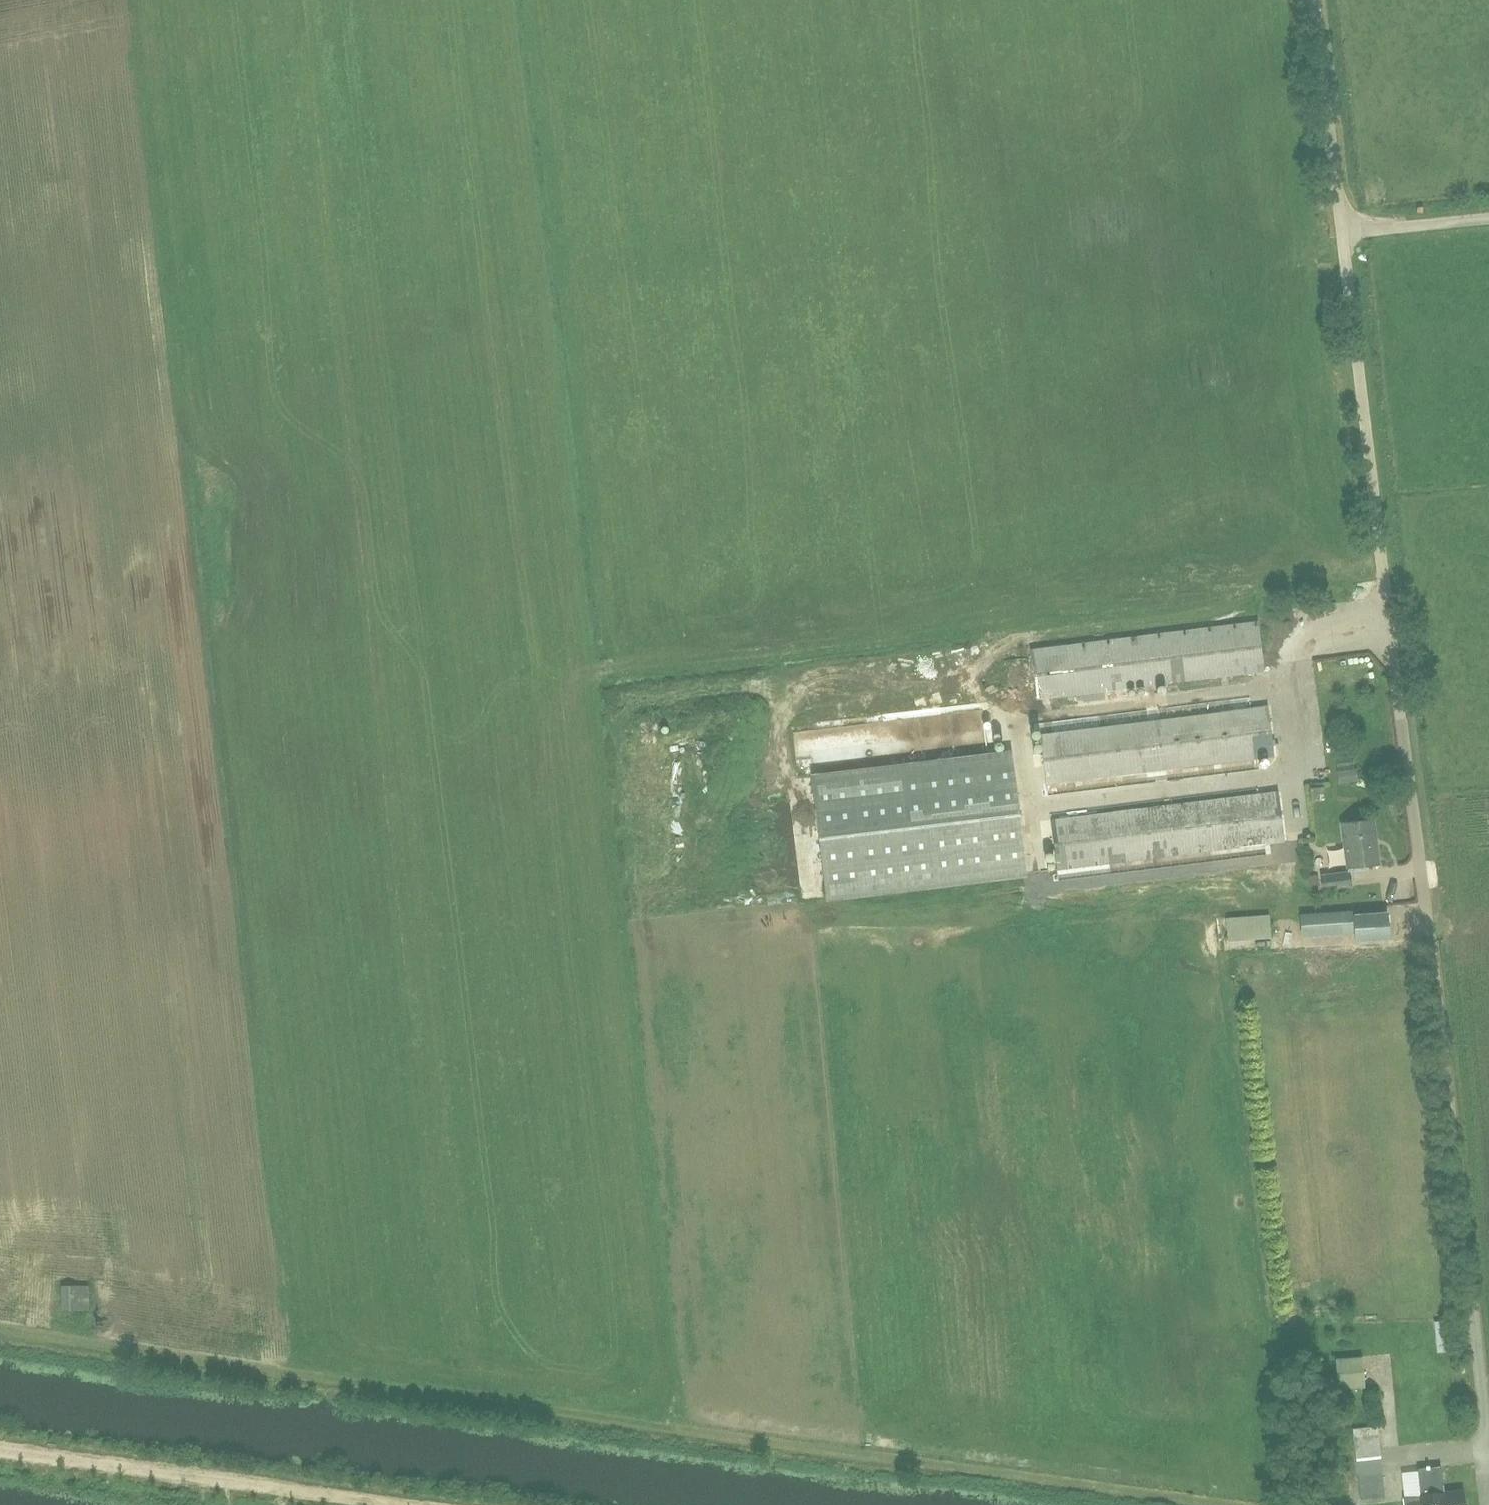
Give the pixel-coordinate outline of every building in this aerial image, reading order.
[(1103,692),(1264,672),(1258,622),(1030,650),(1036,700),(1077,695),(1077,701),(1083,700),(1084,702),(1104,699),(1103,692)] [(1046,785),(1274,756),(1268,707),(1040,735),(1046,785)] [(826,901),(1027,877),(1012,750),(810,775),(826,901)] [(1337,771),(1339,785),(1357,782),(1355,768),(1337,771)] [(1057,870),(1284,842),(1278,792),(1138,809),(1137,801),(1112,804),(1113,812),(1051,820),(1057,870)] [(1366,865),(1378,864),(1373,820),(1342,824),(1348,872),(1321,876),(1323,890),(1351,886),(1349,875),(1367,873),(1366,865)] [(822,897),(819,863),(801,865),(803,898),(822,897)] [(1354,914),(1353,910),(1301,913),(1302,934),(1343,932),(1343,927),(1354,926),(1355,940),(1388,938),(1387,913),(1354,914)] [(61,1310),(78,1310),(78,1286),(61,1286),(61,1310)] [(1335,1359),(1337,1390),(1364,1388),(1362,1357),(1335,1359)] [(1360,1500),(1384,1497),(1377,1437),(1353,1440),(1360,1500)] [(1463,1491),(1443,1493),(1440,1467),(1418,1469),(1421,1495),(1403,1497),(1404,1504),(1464,1504),(1463,1491)]
